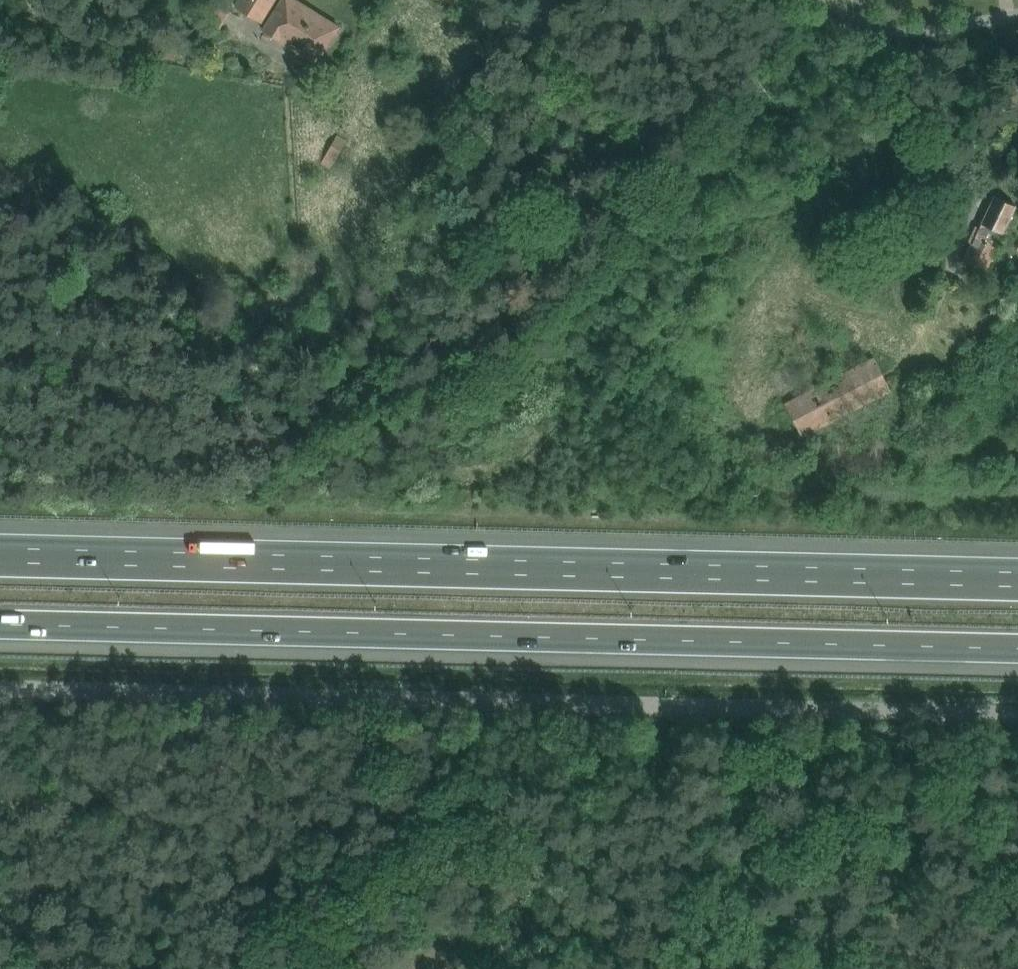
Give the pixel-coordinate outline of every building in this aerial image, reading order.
[(260,23),(274,0),(236,0),(232,6),(260,23)] [(316,64),(327,44),(330,45),(338,32),(336,31),(339,26),(299,0),(279,0),(260,29),(316,64)] [(319,163),(329,169),(346,139),(336,134),(319,163)] [(963,261),(984,272),(997,247),(990,243),(992,240),(988,238),(993,228),(1002,233),(1015,205),(995,196),(982,224),(976,236),(963,261)] [(279,296),(266,289),(259,301),(272,309),(279,296)] [(784,403),(801,435),(890,389),(874,357),(784,403)]
